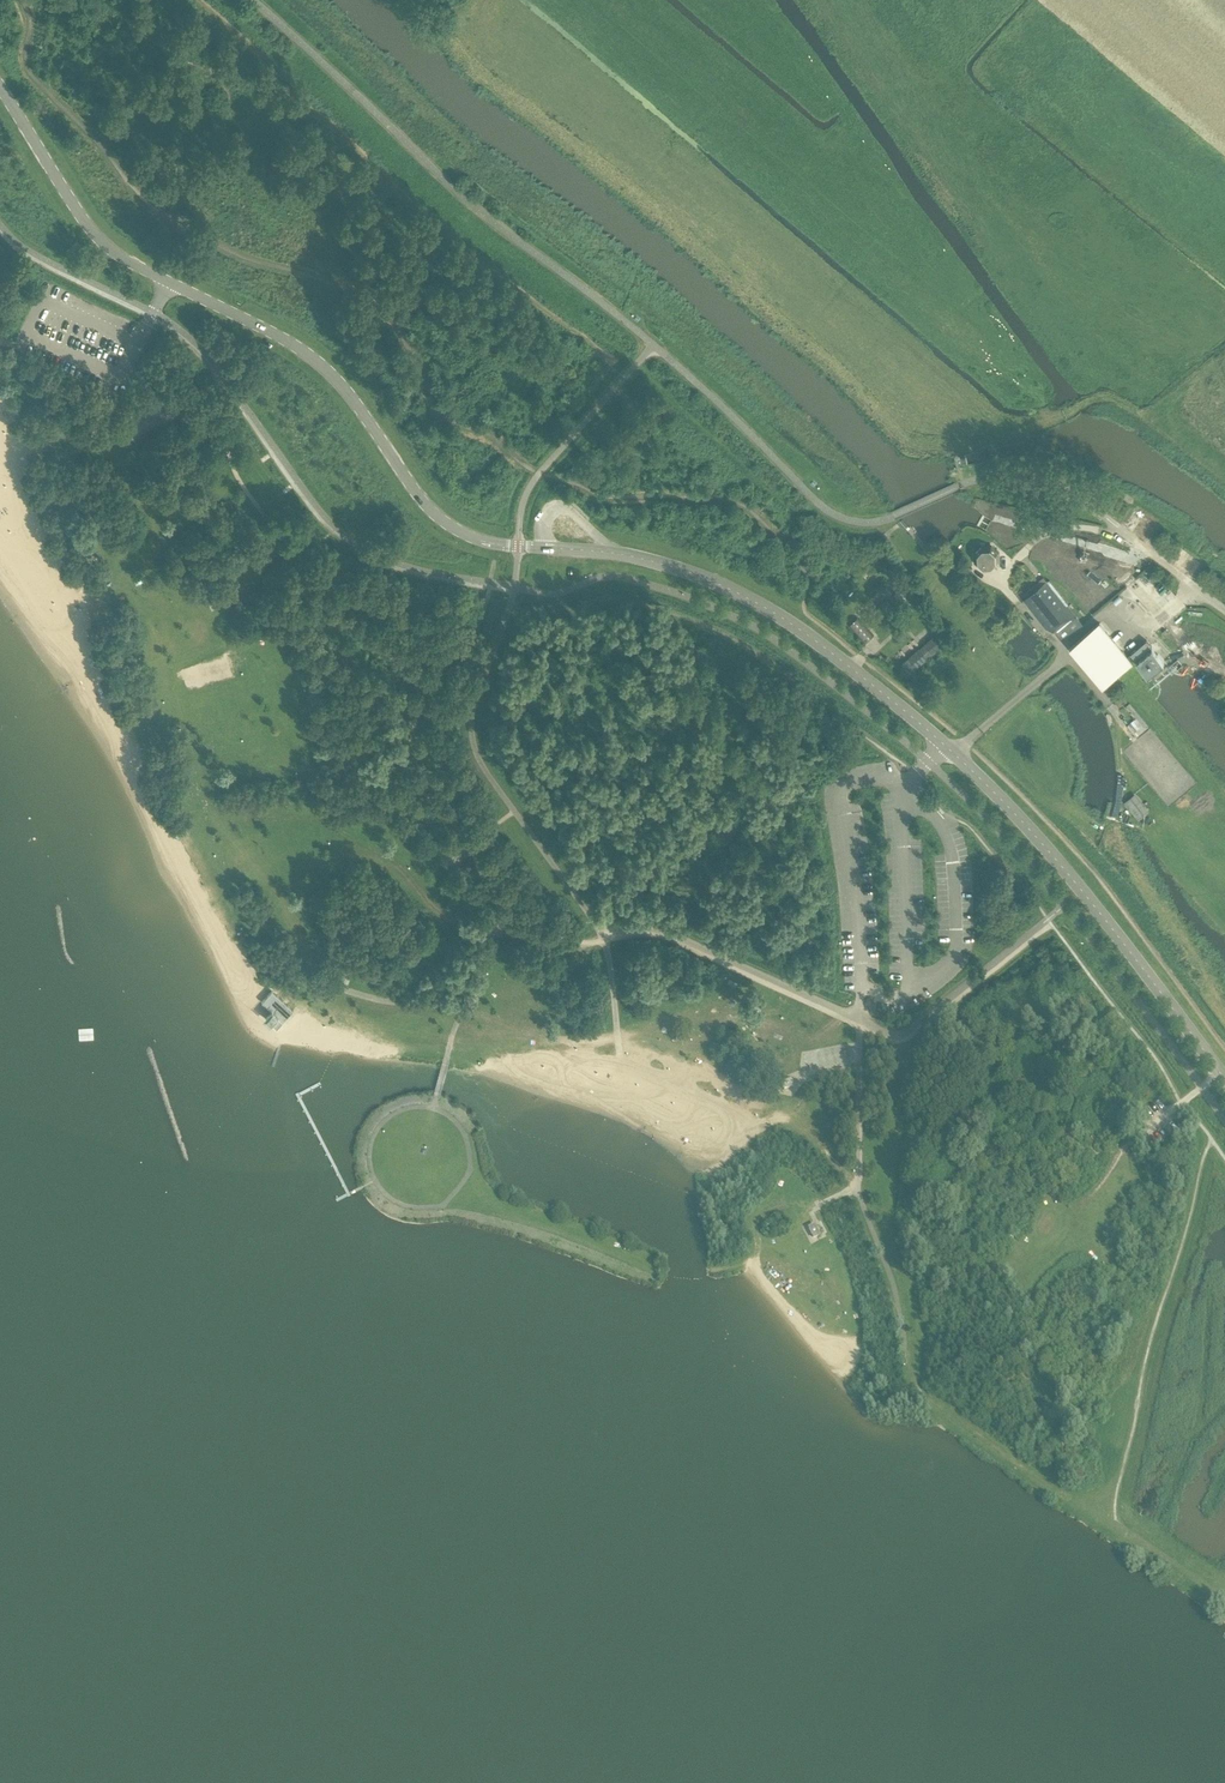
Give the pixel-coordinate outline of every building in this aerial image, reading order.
[(999,561),(999,552),(991,545),(982,546),(981,547),(975,553),(975,563),(983,569),(991,569),(992,569),(999,561)] [(1032,575),(1014,590),(1022,602),(1025,600),(1041,587),(1032,575)] [(1076,617),(1066,605),(1047,582),(1041,587),(1025,600),(1046,626),(1049,623),(1057,633),(1061,629),(1076,617)] [(211,598),(216,609),(222,606),(218,595),(211,598)] [(1128,656),(1099,623),(1070,648),(1102,685),(1134,658),(1148,674),(1164,660),(1147,640),(1131,653),(1128,656)] [(925,656),(930,651),(932,653),(941,645),(933,636),(924,644),(926,646),(920,650),(919,649),(899,666),(907,675),(927,658),(925,656)] [(346,977),(337,973),(335,980),(343,983),(346,977)] [(277,1028),(293,1011),(287,1005),(283,1002),(276,995),(273,992),(272,991),(262,1002),(272,1011),(266,1018),(276,1028),(277,1028)] [(790,1079),(781,1083),(784,1089),(793,1086),(790,1079)] [(819,1234),(815,1225),(808,1229),(813,1237),(819,1234)]
